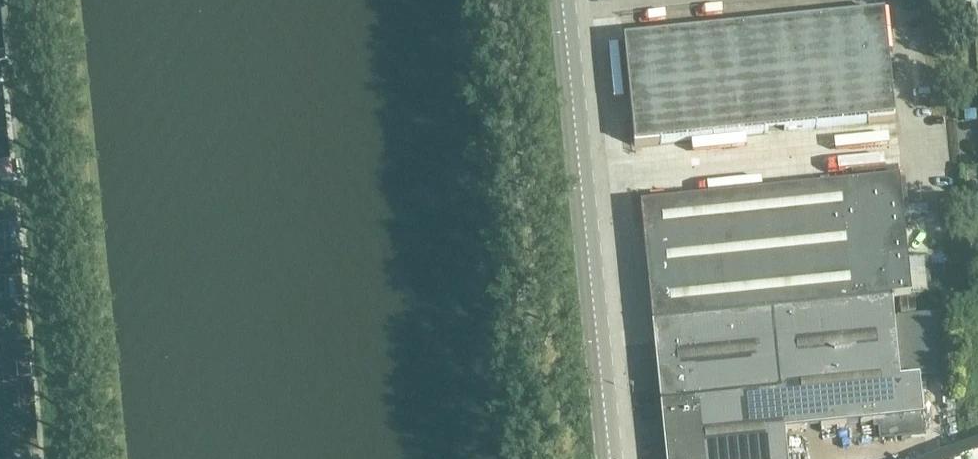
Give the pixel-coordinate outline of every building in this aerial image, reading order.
[(622,42),(631,130),(633,147),(893,121),(882,15),(622,42)] [(10,163),(0,163),(0,174),(1,182),(12,181),(10,163)] [(651,327),(664,458),(786,458),(783,433),(883,423),(884,435),(923,430),(918,378),(899,380),(886,261),(906,260),(896,168),(851,173),(852,184),(639,206),(651,327)] [(23,297),(21,280),(9,281),(11,298),(23,297)] [(914,312),(912,299),(899,300),(900,313),(914,312)] [(945,456),(937,458),(977,458),(977,441),(945,456)]
